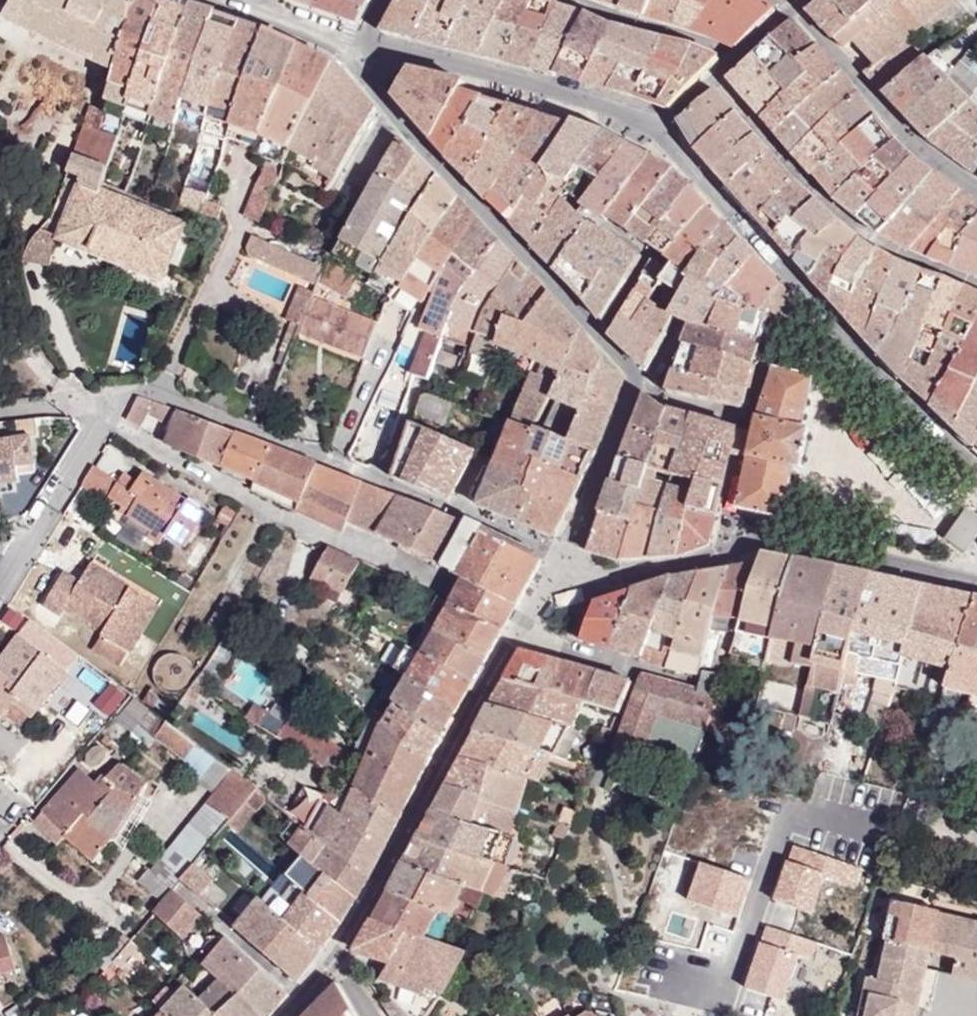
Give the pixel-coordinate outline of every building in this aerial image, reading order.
[(140,0),(0,0),(12,6),(7,14),(117,70),(140,0)] [(131,106),(166,0),(140,0),(117,70),(108,99),(131,106)] [(294,1),(316,8),(319,0),(294,0),(294,1)] [(373,0),(319,0),(316,8),(360,25),(373,0)] [(383,33),(416,39),(434,0),(401,0),(383,33)] [(416,39),(452,48),(471,0),(434,0),(416,39)] [(452,48),(480,54),(496,22),(507,0),(471,0),(452,48)] [(496,22),(519,30),(533,0),(507,0),(496,22)] [(543,0),(533,0),(519,30),(545,34),(559,5),(543,0)] [(623,9),(626,0),(605,0),(623,9)] [(647,15),(652,0),(626,0),(623,9),(647,15)] [(689,0),(652,0),(647,15),(677,26),(689,0)] [(716,0),(689,0),(677,26),(690,31),(716,0)] [(775,11),(756,0),(716,0),(690,31),(708,36),(734,50),(775,11)] [(808,10),(833,36),(852,19),(833,0),(821,0),(808,10)] [(855,40),(885,12),(874,0),(873,0),(852,19),(833,36),(845,49),(855,40)] [(852,19),(873,0),(833,0),(852,19)] [(909,33),(924,20),(934,30),(940,25),(951,40),(976,21),(976,18),(960,0),(898,0),(885,12),(855,40),(876,61),(909,33)] [(885,12),(898,0),(874,0),(885,12)] [(545,34),(531,68),(554,81),(556,76),(586,14),(559,5),(545,34)] [(174,148),(179,130),(217,16),(219,12),(193,7),(147,139),(157,143),(158,147),(161,149),(166,148),(168,145),(174,148)] [(616,28),(586,14),(556,76),(583,82),(602,52),(616,28)] [(179,130),(203,137),(243,24),(217,16),(179,130)] [(801,65),(818,47),(796,21),(776,39),(801,65)] [(480,54),(506,63),(519,30),(496,22),(480,54)] [(223,155),(227,142),(266,32),(243,24),(203,137),(200,147),(223,155)] [(616,28),(602,52),(626,62),(640,36),(616,28)] [(531,68),(545,34),(519,30),(506,63),(531,68)] [(255,153),(300,45),(266,32),(227,142),(255,153)] [(868,68),(879,81),(919,45),(909,33),(876,61),(868,68)] [(635,95),(663,40),(640,36),(626,62),(611,91),(635,95)] [(776,39),(757,55),(794,94),(813,78),(801,65),(776,39)] [(635,95),(670,109),(720,60),(694,48),(663,40),(635,95)] [(281,165),(336,63),(300,45),(255,153),(265,158),(281,165)] [(911,115),(949,76),(957,63),(940,47),(932,55),(919,45),(879,81),(911,115)] [(826,92),(845,76),(818,47),(801,65),(813,78),(826,92)] [(583,82),(611,91),(626,62),(602,52),(583,82)] [(794,94),(757,55),(731,79),(745,96),(763,117),(794,94)] [(331,195),(377,110),(336,63),(281,165),(308,178),(308,183),(331,195)] [(436,139),(467,95),(466,81),(386,63),(378,73),(436,139)] [(836,116),(862,93),(845,76),(826,92),(819,98),(836,116)] [(931,136),(968,94),(949,76),(911,115),(931,136)] [(826,92),(813,78),(794,94),(763,117),(770,124),(778,131),(819,98),(826,92)] [(722,127),(735,115),(724,101),(715,90),(681,120),(688,135),(711,116),(722,127)] [(856,137),(879,116),(862,93),(836,116),(856,137)] [(976,129),(976,104),(968,94),(931,136),(959,155),(976,129)] [(471,126),(486,98),(467,95),(436,139),(451,158),(471,126)] [(494,138),(511,107),(486,98),(471,126),(494,138)] [(796,151),(836,116),(819,98),(778,131),(787,141),(796,151)] [(86,127),(122,138),(131,106),(108,99),(106,109),(95,105),(86,127)] [(492,141),(516,157),(542,116),(511,107),(494,138),(492,141)] [(731,187),(770,154),(735,115),(722,127),(698,150),(731,187)] [(544,171),(571,123),(542,116),(516,157),(544,171)] [(698,150),(722,127),(711,116),(688,135),(698,150)] [(856,137),(836,116),(796,151),(801,156),(817,173),(845,147),(856,137)] [(879,160),(898,140),(879,116),(856,137),(845,147),(867,170),(879,160)] [(574,184),(606,133),(573,119),(571,123),(544,171),(539,180),(551,188),(559,175),(574,184)] [(471,126),(451,158),(471,180),(492,141),(494,138),(471,126)] [(189,301),(220,232),(188,219),(184,226),(105,193),(122,138),(86,127),(69,173),(84,177),(81,187),(57,239),(177,290),(176,296),(189,301)] [(959,155),(976,170),(976,129),(959,155)] [(584,205),(632,146),(606,133),(574,184),(569,193),(584,205)] [(418,202),(434,173),(402,138),(379,175),(418,202)] [(897,176),(915,156),(898,140),(879,160),(897,176)] [(516,157),(492,141),(471,180),(491,199),(516,157)] [(612,217),(653,160),(632,146),(584,205),(579,212),(588,223),(598,234),(604,227),(612,217)] [(867,170),(845,147),(817,173),(836,198),(867,170)] [(760,221),(794,182),(770,154),(731,187),(760,221)] [(882,232),(935,171),(915,156),(897,176),(861,220),(882,232)] [(544,171),(516,157),(491,199),(514,222),(539,180),(544,171)] [(256,223),(281,165),(265,158),(238,215),(256,223)] [(634,230),(679,173),(653,160),(612,217),(634,230)] [(897,176),(879,160),(867,170),(836,198),(861,220),(897,176)] [(942,214),(962,187),(935,171),(882,232),(915,247),(942,214)] [(654,243),(695,192),(679,173),(634,230),(654,243)] [(369,283),(418,202),(379,175),(336,251),(360,263),(354,275),(358,277),(369,283)] [(559,175),(551,188),(525,235),(537,247),(549,223),(563,232),(579,212),(566,197),(569,193),(574,184),(559,175)] [(431,242),(459,199),(438,176),(379,274),(390,275),(384,288),(394,292),(414,268),(431,242)] [(551,188),(539,180),(514,222),(525,235),(551,188)] [(777,239),(817,201),(794,182),(760,221),(777,239)] [(976,226),(976,198),(962,187),(942,214),(956,223),(949,230),(969,240),(976,226)] [(217,192),(211,191),(200,218),(217,224),(224,208),(214,203),(217,192)] [(668,256),(709,207),(695,192),(654,243),(668,256)] [(460,257),(480,219),(459,199),(431,242),(460,257)] [(824,250),(840,221),(817,201),(777,239),(794,259),(812,239),(824,250)] [(674,262),(687,270),(726,226),(709,207),(668,256),(674,262)] [(549,223),(537,247),(556,269),(588,223),(579,212),(563,232),(549,223)] [(949,230),(956,223),(942,214),(915,247),(928,255),(949,230)] [(481,280),(500,243),(480,219),(460,257),(456,266),(481,280)] [(842,267),(858,235),(840,221),(824,250),(812,239),(794,259),(814,278),(834,258),(842,267)] [(598,234),(588,223),(556,269),(587,303),(608,268),(629,283),(645,256),(604,227),(598,234)] [(34,225),(24,255),(46,263),(56,232),(34,225)] [(706,282),(740,243),(726,226),(687,270),(706,282)] [(969,240),(953,265),(976,274),(976,226),(969,240)] [(928,255),(953,265),(969,240),(949,230),(928,255)] [(847,317),(876,248),(858,235),(842,267),(834,258),(814,278),(847,317)] [(312,285),(321,265),(248,237),(243,249),(249,259),(312,285)] [(456,266),(460,257),(431,242),(414,268),(394,292),(391,306),(410,318),(400,337),(409,341),(417,323),(426,311),(432,313),(436,295),(441,297),(456,266)] [(470,374),(518,263),(500,243),(481,280),(446,348),(463,355),(452,383),(465,387),(470,374)] [(677,314),(695,322),(710,332),(722,312),(734,292),(755,256),(740,243),(706,282),(687,270),(674,262),(671,270),(661,289),(666,296),(656,312),(673,322),(677,314)] [(847,317),(870,341),(883,305),(898,259),(876,248),(847,317)] [(767,313),(783,288),(755,256),(734,292),(767,313)] [(883,305),(910,313),(924,271),(898,259),(883,305)] [(671,270),(653,260),(644,281),(661,289),(671,270)] [(491,384),(500,363),(515,329),(516,326),(535,281),(518,263),(470,374),(491,384)] [(346,299),(358,277),(354,275),(328,265),(321,285),(346,299)] [(431,380),(446,348),(481,280),(456,266),(441,297),(432,313),(424,327),(417,323),(409,341),(406,347),(427,356),(417,376),(431,380)] [(608,268),(587,303),(604,323),(629,283),(608,268)] [(910,313),(932,319),(946,279),(924,271),(910,313)] [(943,329),(964,288),(946,279),(932,319),(928,331),(924,345),(935,351),(943,329)] [(551,294),(535,281),(516,326),(535,335),(551,294)] [(648,370),(673,322),(656,312),(652,309),(661,289),(644,281),(612,334),(648,370)] [(784,327),(803,305),(783,288),(767,313),(774,319),(784,327)] [(966,342),(976,322),(976,294),(964,288),(943,329),(966,342)] [(286,355),(310,295),(297,289),(284,320),(287,325),(277,351),(286,355)] [(768,328),(774,319),(767,313),(734,292),(722,312),(762,340),(768,328)] [(551,400),(584,332),(551,294),(535,335),(516,326),(515,329),(500,363),(530,377),(534,368),(539,370),(543,364),(548,366),(544,380),(534,377),(514,424),(534,431),(551,400)] [(362,359),(374,323),(315,301),(301,335),(362,359)] [(907,322),(910,313),(883,305),(870,341),(882,354),(896,330),(903,333),(907,322)] [(754,366),(762,340),(722,312),(710,332),(695,322),(686,342),(754,366)] [(907,322),(928,331),(932,319),(910,313),(907,322)] [(924,345),(928,331),(907,322),(903,333),(896,330),(882,354),(908,383),(924,345)] [(966,342),(959,357),(934,404),(955,426),(976,388),(976,322),(966,342)] [(959,357),(966,342),(943,329),(935,351),(933,357),(959,357)] [(576,424),(603,361),(584,332),(551,400),(556,403),(542,434),(565,443),(576,424)] [(750,393),(754,366),(686,342),(676,368),(720,383),(750,393)] [(933,357),(935,351),(924,345),(917,361),(928,366),(933,357)] [(959,357),(933,357),(928,366),(917,361),(908,383),(934,404),(959,357)] [(576,424),(603,435),(625,377),(603,361),(576,424)] [(714,401),(720,383),(676,368),(670,391),(714,401)] [(804,469),(812,430),(805,428),(815,378),(775,369),(758,427),(756,437),(752,454),(741,508),(785,518),(796,467),(804,469)] [(746,408),(750,393),(720,383),(714,401),(746,408)] [(238,417),(246,399),(217,387),(209,405),(238,417)] [(976,448),(976,388),(955,426),(976,450),(976,448)] [(441,423),(450,400),(426,392),(417,414),(441,423)] [(634,427),(662,436),(669,410),(646,392),(634,427)] [(237,432),(140,394),(129,419),(145,427),(150,414),(172,425),(167,440),(225,465),(237,432)] [(676,474),(695,417),(669,410),(662,436),(653,467),(667,471),(676,474)] [(286,435),(289,421),(277,419),(277,413),(269,412),(264,427),(286,435)] [(689,479),(701,482),(702,478),(717,423),(695,417),(676,474),(689,479)] [(464,471),(474,449),(415,423),(408,446),(464,471)] [(737,431),(737,429),(717,423),(702,478),(729,486),(734,449),(737,431)] [(528,488),(570,505),(582,481),(524,457),(534,431),(514,424),(489,481),(525,495),(528,488)] [(565,443),(594,454),(603,435),(576,424),(565,443)] [(621,457),(653,467),(662,436),(634,427),(621,457)] [(524,457),(582,481),(594,454),(565,443),(542,434),(534,431),(524,457)] [(756,437),(737,431),(734,449),(752,454),(756,437)] [(271,446),(237,432),(225,465),(222,473),(258,488),(271,446)] [(0,439),(0,477),(21,474),(20,464),(36,461),(33,435),(0,439)] [(316,463),(271,446),(258,488),(257,491),(299,509),(316,463)] [(450,500),(464,471),(408,446),(395,477),(450,500)] [(613,482),(645,492),(649,480),(653,467),(621,457),(613,482)] [(365,481),(316,463),(299,509),(347,531),(351,519),(365,481)] [(676,474),(667,471),(663,485),(649,480),(645,492),(634,525),(623,559),(650,558),(676,474)] [(135,482),(121,474),(105,498),(122,510),(120,513),(141,529),(142,534),(154,541),(159,532),(177,544),(198,509),(142,473),(135,482)] [(650,558),(679,555),(692,509),(697,494),(684,491),(689,479),(676,474),(650,558)] [(719,518),(729,486),(702,478),(701,482),(697,494),(692,509),(719,518)] [(401,495),(365,481),(351,519),(381,533),(401,495)] [(557,538),(570,505),(528,488),(525,495),(489,481),(479,508),(557,538)] [(601,513),(634,525),(645,492),(613,482),(601,513)] [(467,522),(401,495),(381,533),(443,566),(467,522)] [(713,544),(719,518),(692,509),(679,555),(713,544)] [(589,551),(623,559),(634,525),(601,513),(589,551)] [(506,541),(467,522),(443,566),(454,570),(454,576),(464,580),(466,578),(519,604),(543,561),(525,551),(506,541)] [(339,604),(361,564),(330,548),(306,589),(312,592),(317,581),(329,587),(325,595),(339,604)] [(775,638),(798,559),(767,552),(760,565),(733,642),(771,652),(775,638)] [(810,672),(840,567),(798,559),(775,638),(798,644),(791,666),(810,672)] [(760,565),(731,568),(700,670),(704,671),(722,674),(733,642),(760,565)] [(74,612),(109,636),(100,651),(129,669),(165,607),(101,567),(89,585),(73,574),(52,608),(69,619),(74,612)] [(844,670),(872,574),(865,572),(840,567),(810,672),(798,714),(827,724),(844,670)] [(669,669),(700,670),(731,568),(703,572),(678,641),(669,669)] [(678,641),(703,572),(672,579),(653,634),(678,641)] [(900,659),(903,650),(923,585),(897,579),(872,574),(844,670),(857,673),(863,653),(886,659),(880,679),(876,678),(862,722),(878,726),(900,659)] [(512,619),(519,604),(466,578),(464,580),(458,593),(452,603),(505,632),(512,619)] [(653,634),(672,579),(635,590),(616,652),(644,661),(653,634)] [(903,650),(952,665),(959,644),(975,597),(923,585),(903,650)] [(616,652),(635,590),(595,604),(592,614),(584,640),(583,641),(616,652)] [(218,682),(253,623),(242,615),(244,612),(228,602),(230,598),(226,594),(223,598),(224,602),(209,628),(227,639),(202,677),(218,682)] [(505,632),(452,603),(440,597),(426,625),(489,660),(505,632)] [(975,597),(959,644),(976,649),(976,597),(975,597)] [(342,611),(336,608),(327,623),(333,626),(342,611)] [(577,638),(584,640),(592,614),(585,612),(577,638)] [(489,660),(426,625),(414,619),(410,627),(423,635),(417,649),(476,684),(489,660)] [(83,663),(34,627),(23,639),(21,637),(0,665),(0,713),(10,721),(20,707),(44,725),(75,679),(83,663)] [(318,658),(283,632),(276,643),(302,665),(306,660),(312,664),(318,658)] [(669,669),(678,641),(653,634),(644,661),(669,669)] [(322,649),(326,641),(320,636),(315,644),(322,649)] [(959,644),(952,665),(949,674),(938,708),(950,713),(959,690),(971,694),(966,712),(976,715),(976,649),(959,644)] [(476,684),(417,649),(402,674),(461,713),(476,684)] [(949,674),(952,665),(903,650),(900,659),(949,674)] [(331,664),(335,660),(325,652),(322,658),(331,664)] [(886,659),(863,653),(857,673),(876,678),(880,679),(886,659)] [(507,680),(545,693),(558,664),(524,654),(507,680)] [(545,693),(573,702),(585,672),(558,664),(545,693)] [(461,713),(402,674),(396,671),(384,694),(398,704),(446,738),(461,713)] [(722,674),(704,671),(699,687),(716,693),(719,686),(722,674)] [(617,718),(629,686),(585,672),(573,702),(582,706),(617,718)] [(797,711),(803,687),(762,678),(758,697),(797,711)] [(705,725),(716,693),(699,687),(641,679),(613,754),(639,760),(642,751),(655,716),(705,725)] [(109,680),(92,701),(108,715),(126,693),(109,680)] [(571,731),(582,706),(573,702),(545,693),(507,680),(493,708),(571,731)] [(209,707),(211,689),(199,681),(190,692),(209,707)] [(719,686),(716,693),(705,725),(702,738),(717,742),(722,728),(727,730),(735,708),(730,706),(735,692),(719,686)] [(400,819),(431,761),(385,723),(363,771),(256,699),(246,713),(345,781),(400,819)] [(431,761),(446,738),(398,704),(385,723),(431,761)] [(189,758),(201,742),(182,727),(192,714),(181,706),(157,737),(189,758)] [(542,755),(559,761),(571,731),(493,708),(478,731),(542,755)] [(197,709),(189,721),(238,752),(246,740),(197,709)] [(705,725),(655,716),(642,751),(691,766),(702,738),(705,725)] [(613,728),(603,725),(597,739),(607,742),(613,728)] [(538,765),(542,755),(478,731),(464,760),(508,776),(521,780),(528,760),(538,765)] [(580,734),(571,731),(559,761),(569,764),(580,734)] [(926,738),(913,736),(909,747),(921,752),(926,738)] [(81,754),(96,770),(112,755),(96,739),(81,754)] [(185,938),(187,936),(198,924),(214,924),(169,884),(191,856),(198,864),(185,882),(201,895),(216,878),(200,864),(232,826),(243,835),(271,796),(222,755),(201,782),(216,792),(203,812),(188,832),(143,882),(167,901),(157,913),(185,938)] [(497,803),(508,776),(464,760),(450,786),(497,803)] [(538,765),(528,760),(521,780),(529,783),(531,784),(538,765)] [(102,790),(79,771),(43,815),(96,860),(114,840),(119,844),(157,789),(127,761),(102,790)] [(675,776),(686,779),(689,768),(679,765),(675,776)] [(366,881),(400,819),(345,781),(336,795),(342,800),(336,810),(289,772),(271,796),(293,815),(366,881)] [(529,783),(521,780),(508,776),(497,803),(450,786),(445,795),(479,807),(477,811),(489,815),(496,811),(519,819),(521,813),(529,783)] [(531,784),(529,783),(521,813),(529,816),(537,786),(531,784)] [(479,807),(445,795),(436,812),(483,830),(489,815),(477,811),(479,807)] [(513,840),(519,819),(496,811),(489,815),(483,830),(436,812),(423,838),(492,864),(503,837),(513,840)] [(356,898),(366,881),(293,815),(281,829),(294,841),(356,898)] [(569,830),(573,822),(566,818),(562,828),(569,830)] [(504,869),(514,841),(513,840),(503,837),(492,864),(504,869)] [(492,864),(423,838),(408,865),(465,887),(493,897),(506,869),(504,869),(492,864)] [(342,920),(356,898),(294,841),(288,849),(296,855),(285,870),(306,888),(342,920)] [(465,887),(408,865),(383,907),(432,927),(427,939),(445,945),(453,926),(449,925),(443,922),(436,920),(440,910),(447,913),(453,916),(465,887)] [(826,878),(788,866),(775,904),(813,916),(826,878)] [(753,884),(702,867),(690,903),(741,920),(753,884)] [(504,901),(516,873),(506,869),(493,897),(504,901)] [(301,979),(320,953),(285,921),(276,911),(285,897),(260,879),(250,889),(262,900),(240,927),(301,979)] [(465,887),(453,916),(480,927),(493,897),(465,887)] [(320,953),(342,920),(306,888),(285,921),(320,953)] [(976,945),(976,925),(968,923),(970,916),(947,909),(948,906),(899,891),(890,920),(976,945)] [(432,927),(383,907),(375,921),(427,939),(432,927)] [(449,925),(453,916),(447,913),(443,922),(449,925)] [(976,979),(976,945),(890,920),(885,937),(891,939),(929,949),(956,957),(952,973),(976,979)] [(439,993),(466,953),(445,945),(427,939),(375,921),(356,952),(412,963),(408,974),(439,993)] [(149,939),(142,932),(135,941),(152,956),(160,945),(152,938),(149,939)] [(3,970),(5,974),(20,970),(10,935),(0,938),(0,971),(3,970)] [(289,993),(230,939),(215,936),(213,946),(221,950),(206,968),(263,1015),(271,1015),(289,993)] [(891,939),(881,979),(867,974),(858,1015),(912,1015),(929,949),(891,939)] [(801,960),(762,947),(747,989),(786,1003),(801,960)] [(122,967),(116,960),(110,967),(116,972),(122,967)] [(206,968),(196,977),(211,990),(201,1000),(218,1015),(263,1015),(206,968)] [(952,973),(936,970),(926,1008),(920,1007),(918,1015),(976,1015),(976,979),(952,973)] [(178,977),(187,988),(193,981),(182,972),(178,977)] [(439,993),(408,974),(391,993),(417,1015),(433,1015),(444,997),(439,993)] [(340,984),(308,1015),(359,1015),(340,984)] [(187,988),(166,1010),(173,1015),(218,1015),(187,988)] [(391,993),(383,999),(395,1015),(417,1015),(391,993)]
